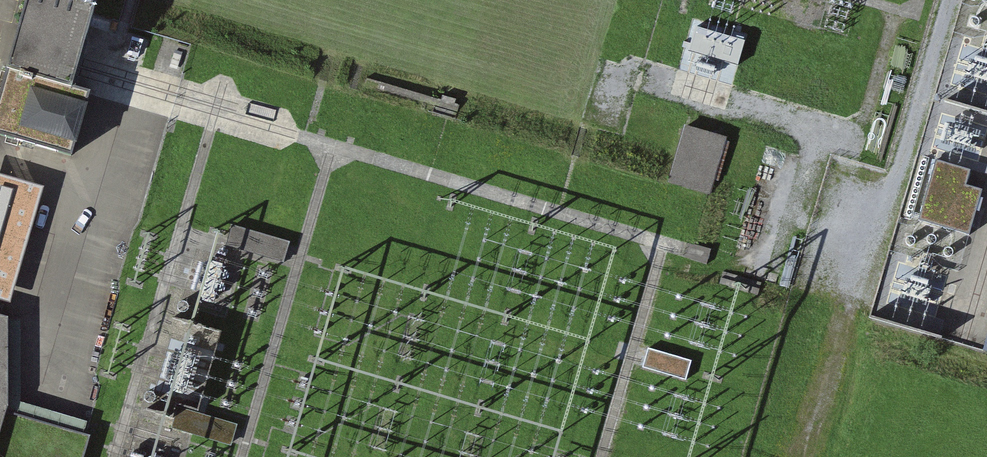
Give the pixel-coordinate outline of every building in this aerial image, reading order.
[(91,13),(46,0),(25,0),(6,70),(70,90),(91,13)] [(95,0),(46,0),(91,13),(95,0)] [(692,52),(743,60),(747,29),(696,21),(692,52)] [(70,90),(6,70),(0,93),(0,137),(71,157),(89,95),(70,90)] [(728,136),(688,124),(671,180),(712,192),(728,136)] [(968,170),(937,161),(920,219),(967,232),(980,189),(964,184),(968,170)] [(44,189),(0,175),(0,302),(5,303),(44,189)] [(290,242),(233,225),(227,244),(284,261),(290,242)] [(711,249),(686,242),(682,257),(707,264),(711,249)] [(0,320),(0,456),(84,456),(90,435),(7,407),(5,322),(0,320)] [(692,361),(648,348),(642,367),(686,380),(692,361)] [(237,425),(179,408),(174,427),(231,444),(237,425)]
